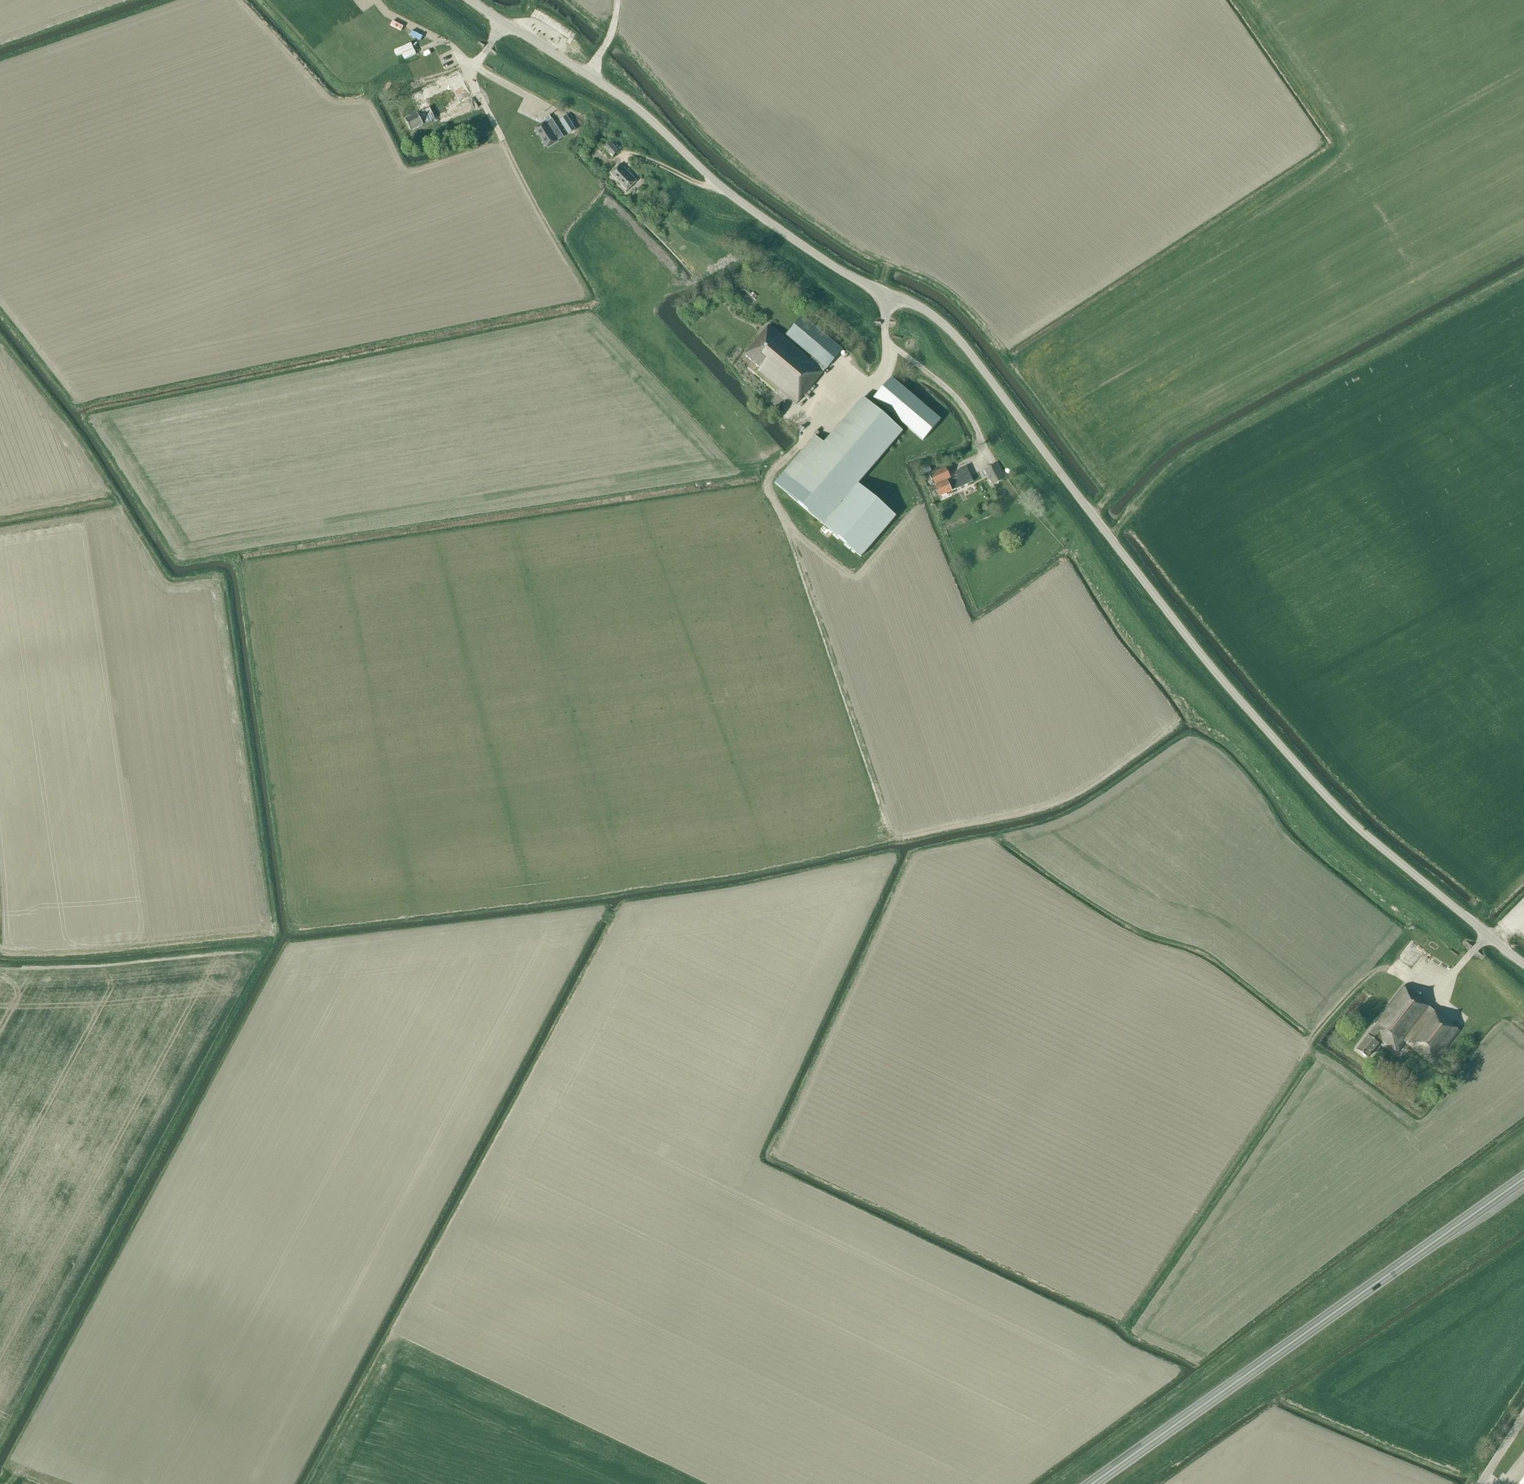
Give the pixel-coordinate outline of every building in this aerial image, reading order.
[(435,120),(436,122),(476,103),(461,72),(412,95),(420,112),(405,120),(411,132),(435,120)] [(546,121),(534,129),(547,149),(559,141),(558,140),(563,138),(549,116),(544,118),(546,121)] [(566,116),(559,121),(568,134),(575,130),(566,116)] [(602,146),(612,157),(619,151),(608,139),(602,146)] [(610,174),(626,190),(636,181),(621,164),(610,174)] [(738,296),(751,307),(757,300),(744,289),(738,296)] [(757,371),(790,398),(796,404),(843,351),(802,316),(786,335),(813,357),(811,359),(780,333),(779,334),(769,325),(744,355),(759,368),(757,371)] [(852,360),(849,363),(858,370),(855,373),(863,380),(868,375),(852,360)] [(940,420),(891,378),(874,398),(923,440),(940,420)] [(815,437),(776,485),(861,557),(895,517),(858,486),(902,432),(862,398),(824,445),(815,437)] [(984,470),(992,485),(1007,477),(1005,474),(1004,474),(998,463),(984,470)] [(928,467),(919,471),(922,476),(931,471),(928,467)] [(950,479),(946,480),(947,481),(934,487),(939,497),(952,491),(973,481),(966,467),(955,472),(957,477),(951,480),(950,479)] [(946,480),(950,479),(950,478),(951,478),(946,468),(930,475),(934,485),(946,480)] [(1405,1042),(1415,1051),(1433,1065),(1460,1030),(1405,988),(1357,1050),(1368,1058),(1373,1051),(1382,1040),(1397,1052),(1405,1042)]
